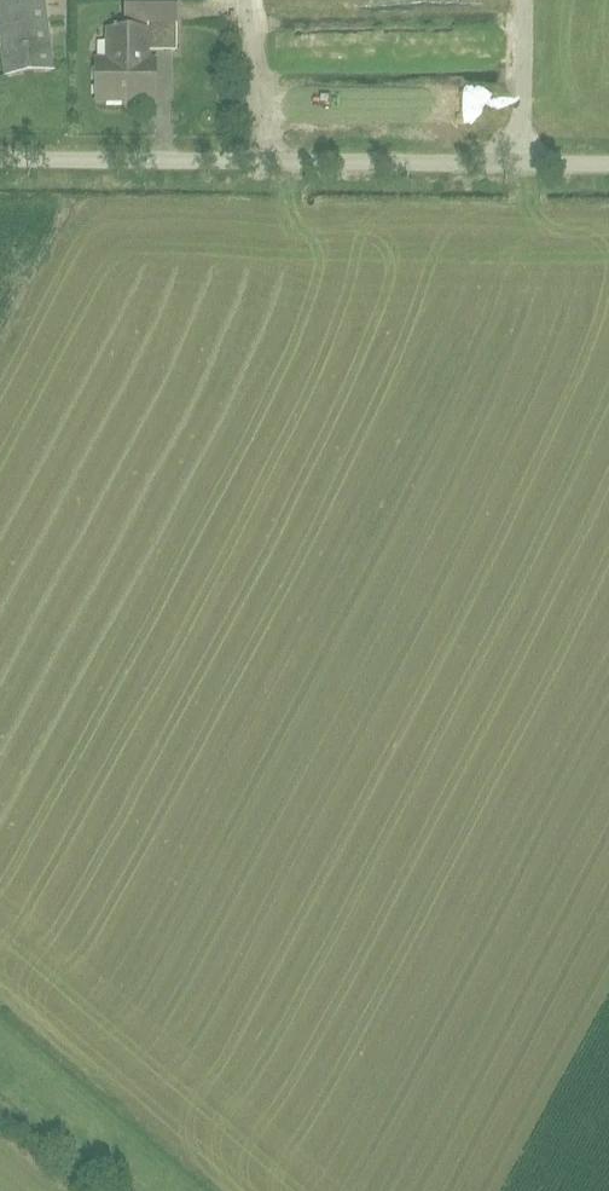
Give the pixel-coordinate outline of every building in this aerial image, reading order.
[(9,77),(56,71),(47,0),(0,0),(0,8),(9,77)] [(124,25),(175,25),(175,0),(124,0),(124,25)] [(96,61),(96,101),(155,101),(155,61),(147,61),(147,32),(107,31),(107,61),(96,61)]
